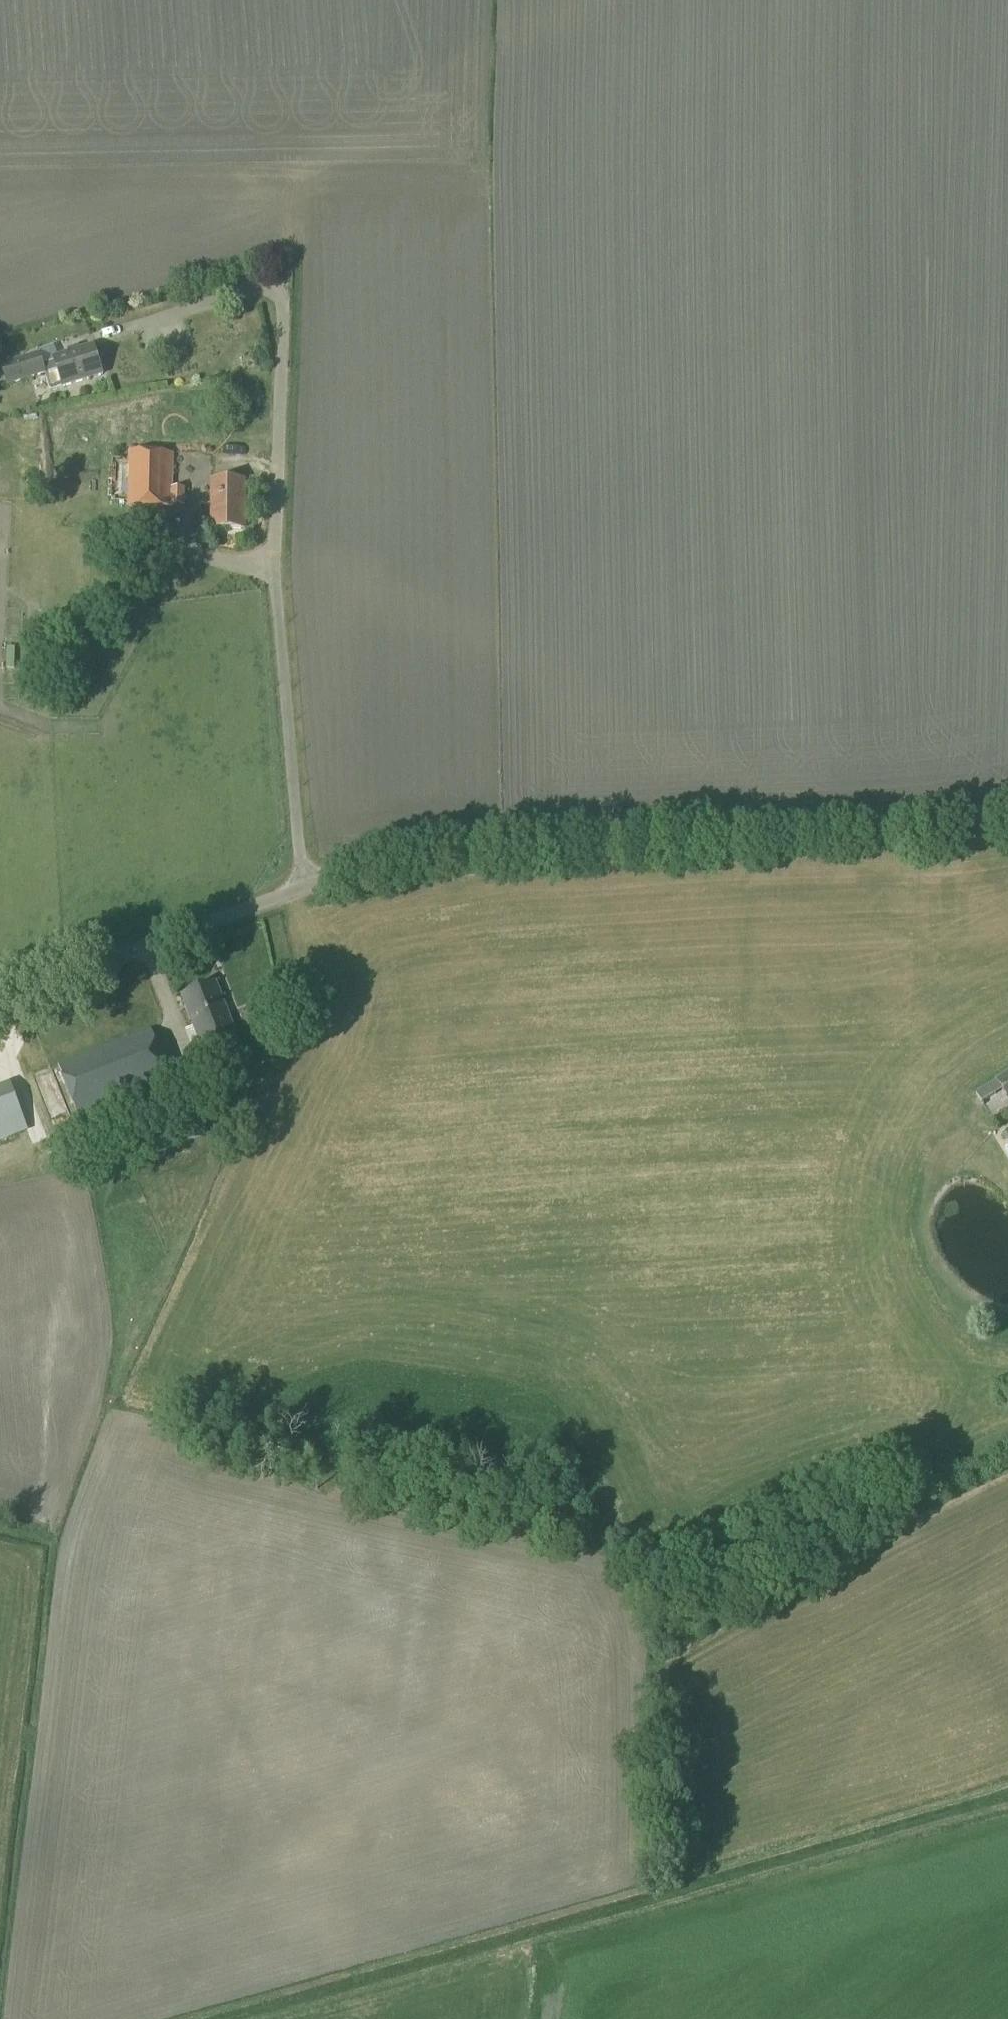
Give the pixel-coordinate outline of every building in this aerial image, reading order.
[(102,376),(94,349),(55,360),(56,361),(44,365),(40,355),(1,367),(8,387),(45,376),(51,392),(64,388),(63,388),(102,376)] [(186,508),(186,489),(173,489),(174,454),(129,452),(127,509),(172,509),(172,508),(186,508)] [(244,531),(245,483),(213,482),(212,530),(244,531)] [(207,1055),(238,1043),(215,984),(183,996),(200,1038),(207,1055)] [(134,1112),(131,1103),(174,1085),(151,1031),(58,1066),(81,1122),(112,1110),(115,1119),(134,1112)] [(996,1082),(1005,1097),(1007,1095),(1007,1075),(996,1082)] [(28,1131),(9,1081),(0,1085),(0,1142),(28,1131)]
